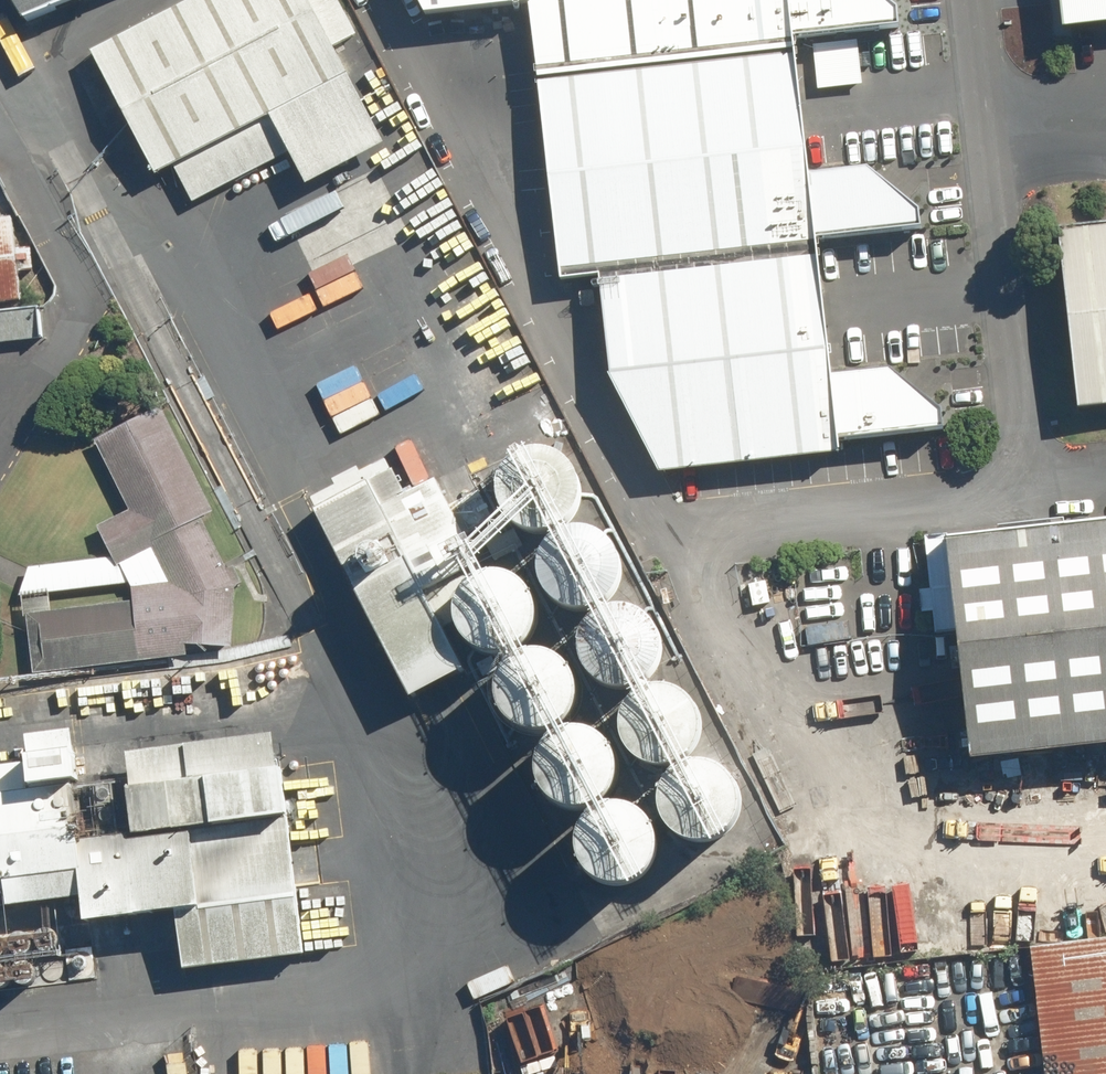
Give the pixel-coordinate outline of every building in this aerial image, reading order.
[(347,0),(133,0),(85,25),(154,156),(268,96),(301,158),(380,116),(328,19),(351,7),(347,0)] [(887,0),(416,0),(426,22),(530,9),(540,81),(797,56),(793,40),(899,27),(898,10),(887,0)] [(1059,22),(1105,18),(1105,0),(1057,0),(1059,22)] [(610,371),(662,472),(840,453),(839,441),(941,427),(941,412),(894,369),(833,377),(817,236),(921,227),(919,209),(869,170),(809,175),(797,56),(540,81),(561,282),(598,273),(610,371)] [(0,217),(0,298),(27,295),(18,215),(0,217)] [(1050,230),(1070,416),(1105,413),(1105,224),(1050,230)] [(0,312),(0,345),(43,340),(40,307),(0,312)] [(25,615),(33,675),(188,656),(187,646),(229,646),(233,582),(198,519),(213,510),(160,403),(90,436),(129,512),(99,526),(118,560),(133,583),(134,601),(25,615)] [(533,527),(546,528),(560,525),(571,518),(580,506),(583,493),(583,480),(577,467),(568,457),(555,451),(541,449),(528,453),(517,460),(508,471),(504,484),(505,498),(511,511),(520,521),(533,527)] [(316,506),(412,688),(459,663),(421,592),(473,565),(416,455),(316,506)] [(926,540),(951,762),(1105,745),(1105,520),(926,540)] [(572,606),(586,608),(599,605),(611,597),(619,586),(623,573),(622,559),(617,546),(607,536),(595,530),(581,529),(568,532),(556,540),(548,551),(544,564),(545,578),(550,590),(560,600),(572,606)] [(488,650),(502,651),(515,648),(527,641),(535,630),(539,616),(538,603),(532,590),(523,580),(510,574),(497,572),(483,576),(472,583),(464,594),(460,608),(460,621),(466,634),(476,644),(488,650)] [(611,680),(625,682),(638,678),(650,671),(658,660),(662,646),(661,633),(655,620),(646,610),(634,604),(620,603),(606,606),(595,613),(587,624),(583,638),(584,651),(589,664),(599,674),(611,680)] [(526,728),(539,730),(553,727),(564,719),(573,708),(576,695),(576,681),(570,669),(561,659),(548,652),(534,651),(521,654),(510,662),(501,673),(497,686),(498,700),(504,712),(513,722),(526,728)] [(654,761),(667,763),(681,760),(692,752),(701,741),(704,728),(704,714),(698,702),(689,692),(676,685),(662,684),(649,687),(638,695),(629,706),(625,719),(626,733),(632,745),(641,755),(654,761)] [(571,806),(585,808),(598,804),(610,797),(618,786),(622,772),(621,759),(615,746),(606,736),(593,730),(580,729),(566,732),(555,739),(547,750),(543,764),(544,777),(549,790),(559,800),(571,806)] [(0,762),(0,888),(80,879),(85,920),(174,910),(181,968),(298,954),(272,730),(129,747),(139,832),(79,839),(69,754),(0,762)] [(694,840),(708,841),(721,838),(732,831),(741,820),(745,806),(744,793),(738,780),(729,770),(716,764),(703,762),(689,766),(678,773),(669,784),(666,797),(666,811),(672,824),(681,834),(694,840)] [(609,882),(622,883),(636,880),(647,873),(655,861),(659,848),(658,835),(653,822),(643,812),(631,806),(617,804),(604,808),(592,815),(584,826),(580,839),(581,853),(587,866),(596,876),(609,882)] [(1017,927),(1032,1073),(1105,1073),(1105,918),(1017,927)]
